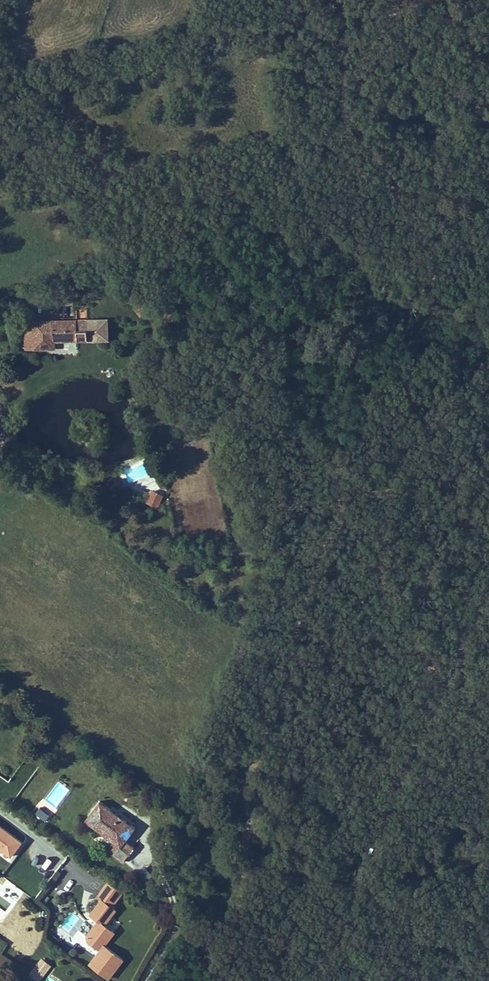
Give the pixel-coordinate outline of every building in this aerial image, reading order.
[(86,307),(76,308),(76,316),(87,315),(86,307)] [(165,320),(178,321),(178,310),(166,309),(166,314),(166,317),(165,320)] [(55,347),(55,340),(77,339),(88,340),(88,331),(108,331),(108,319),(77,320),(26,321),(27,348),(55,347)] [(108,331),(88,331),(88,340),(108,339),(108,331)] [(130,484),(151,472),(144,459),(123,471),(130,484)] [(163,496),(152,492),(147,505),(157,509),(163,496)] [(136,828),(100,801),(85,821),(93,827),(97,830),(116,844),(110,853),(123,862),(134,847),(126,841),(136,828)] [(35,815),(46,820),(49,813),(38,808),(35,815)] [(9,861),(23,840),(0,825),(0,855),(9,861)] [(134,877),(145,883),(152,872),(141,865),(134,877)] [(87,965),(111,979),(124,956),(106,946),(115,930),(104,924),(123,891),(106,882),(77,934),(98,946),(87,965)] [(51,965),(41,957),(27,974),(36,980),(39,980),(51,965)]
